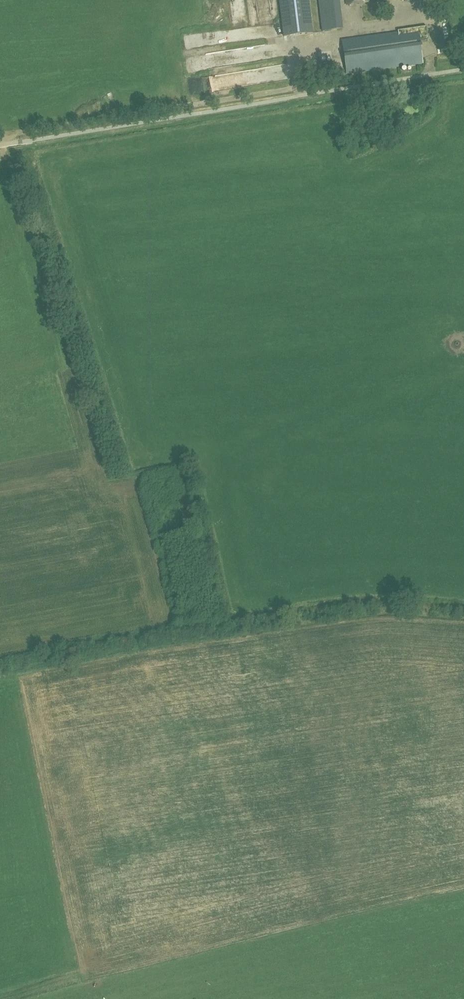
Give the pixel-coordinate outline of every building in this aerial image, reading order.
[(235,10),(247,9),(246,0),(238,0),(239,4),(234,4),(235,10)] [(261,26),(272,25),(273,35),(278,34),(276,21),(274,21),(272,0),(258,0),(261,26)] [(309,0),(279,0),(283,37),(313,33),(309,0)] [(340,0),(318,0),(322,32),(343,29),(340,0)] [(364,37),(342,40),(347,74),(369,71),(423,63),(420,40),(428,39),(426,26),(398,30),(398,32),(364,37)] [(238,40),(251,44),(254,31),(241,28),(238,40)]
